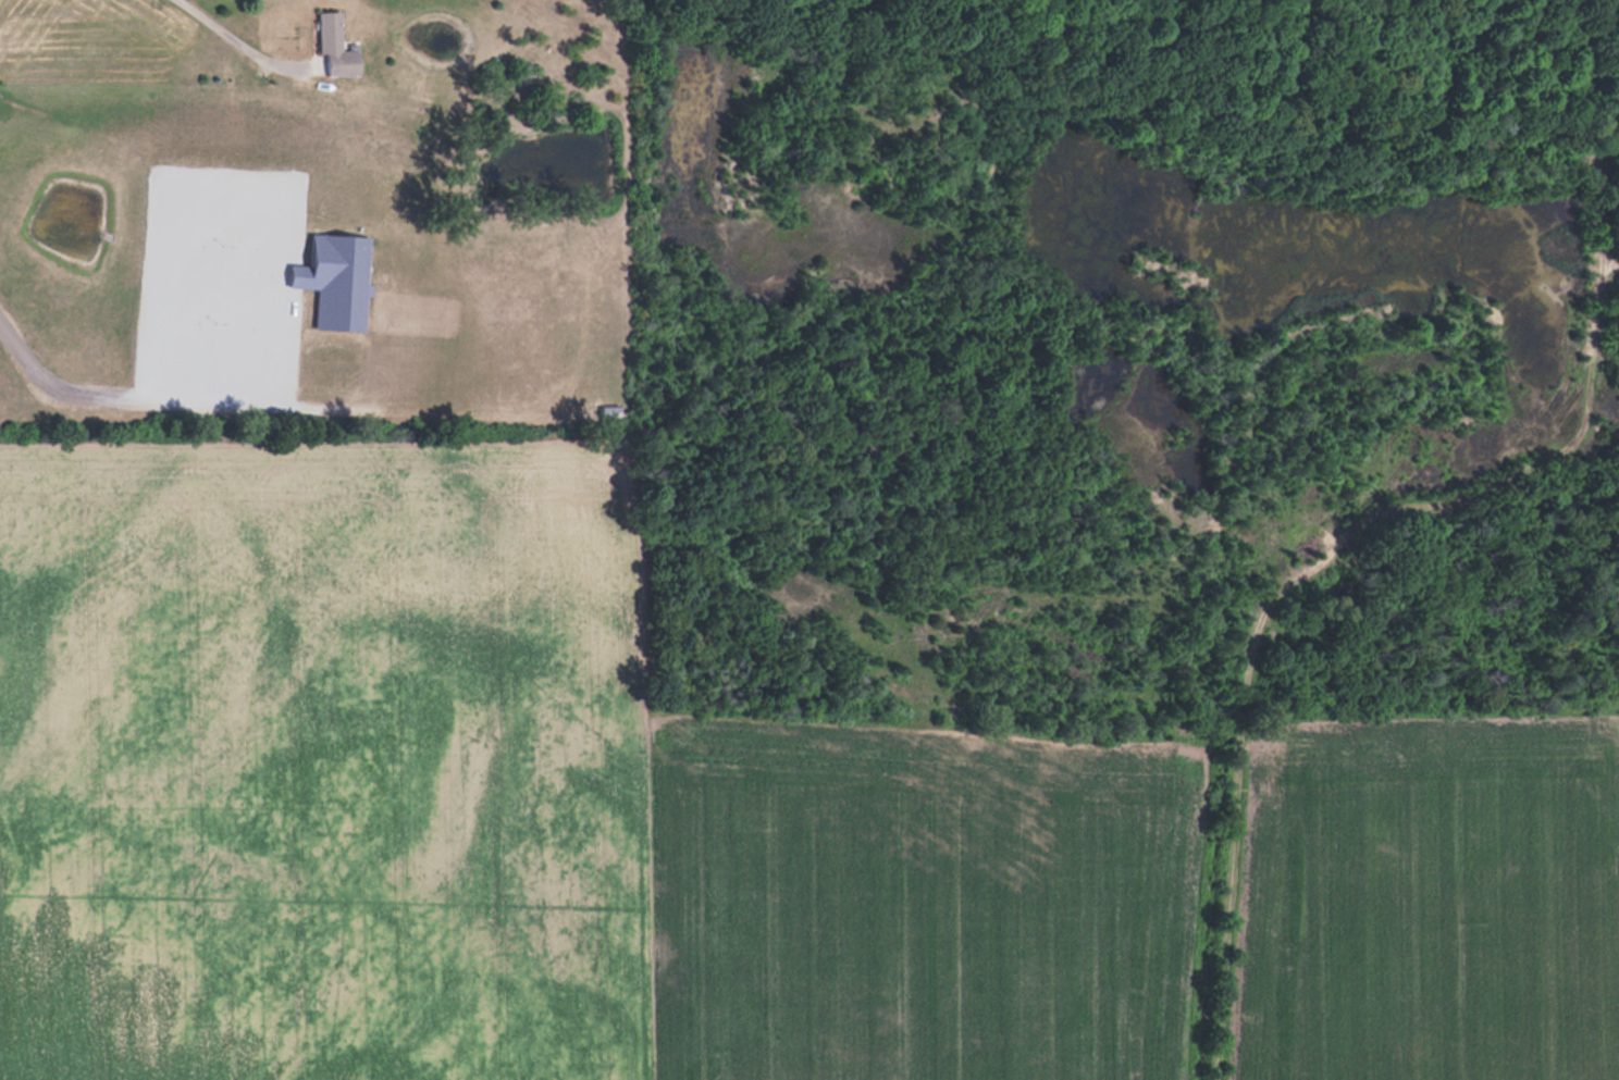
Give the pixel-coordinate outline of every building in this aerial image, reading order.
[(342,10),(321,11),(322,75),(360,75),(360,49),(343,49),(342,10)]
